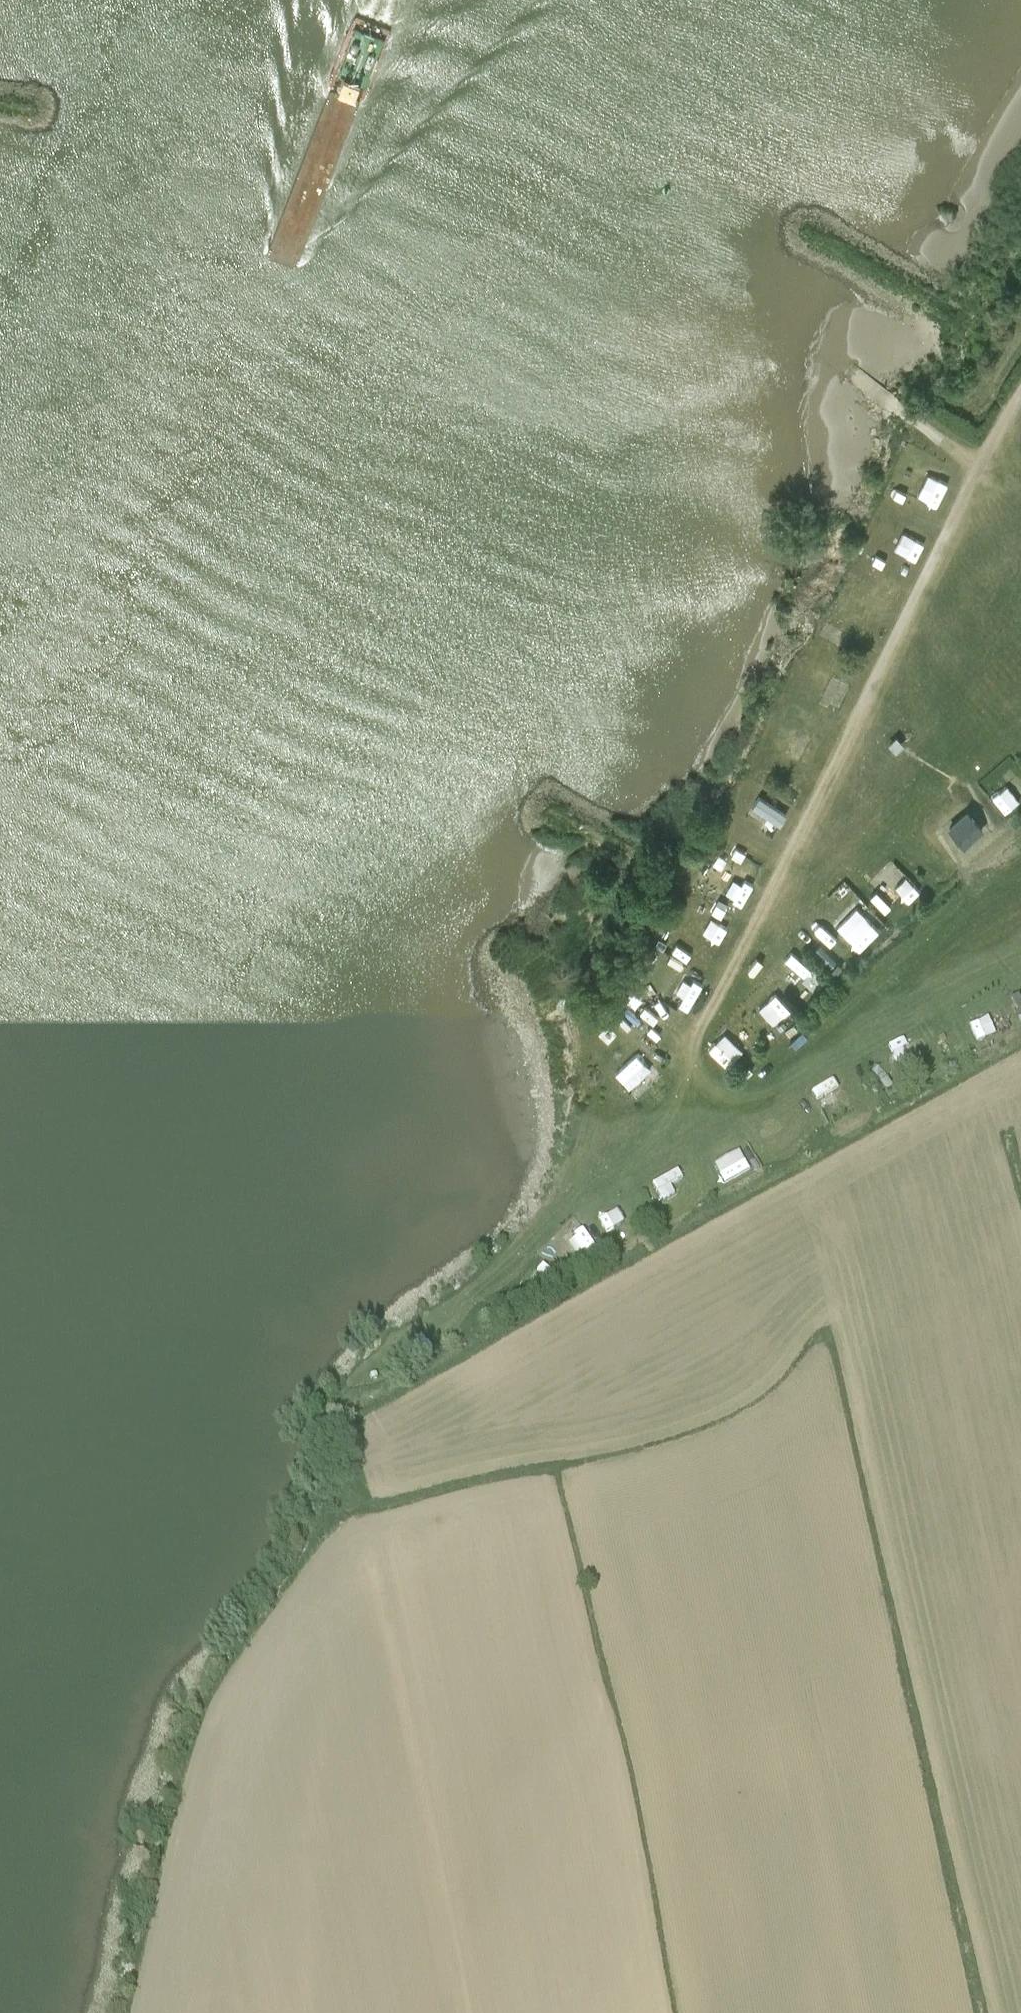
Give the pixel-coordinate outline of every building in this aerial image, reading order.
[(1001,812),(1015,799),(999,782),(985,795),(1001,812)] [(966,812),(949,828),(963,844),(981,828),(966,812)] [(888,864),(874,877),(887,892),(902,879),(888,864)] [(671,1002),(687,1010),(701,982),(685,974),(671,1002)] [(775,994),(767,1001),(783,1019),(790,1013),(775,994)] [(986,1016),(966,1025),(974,1043),(995,1034),(986,1016)] [(725,1066),(742,1051),(726,1033),(709,1049),(725,1066)]
